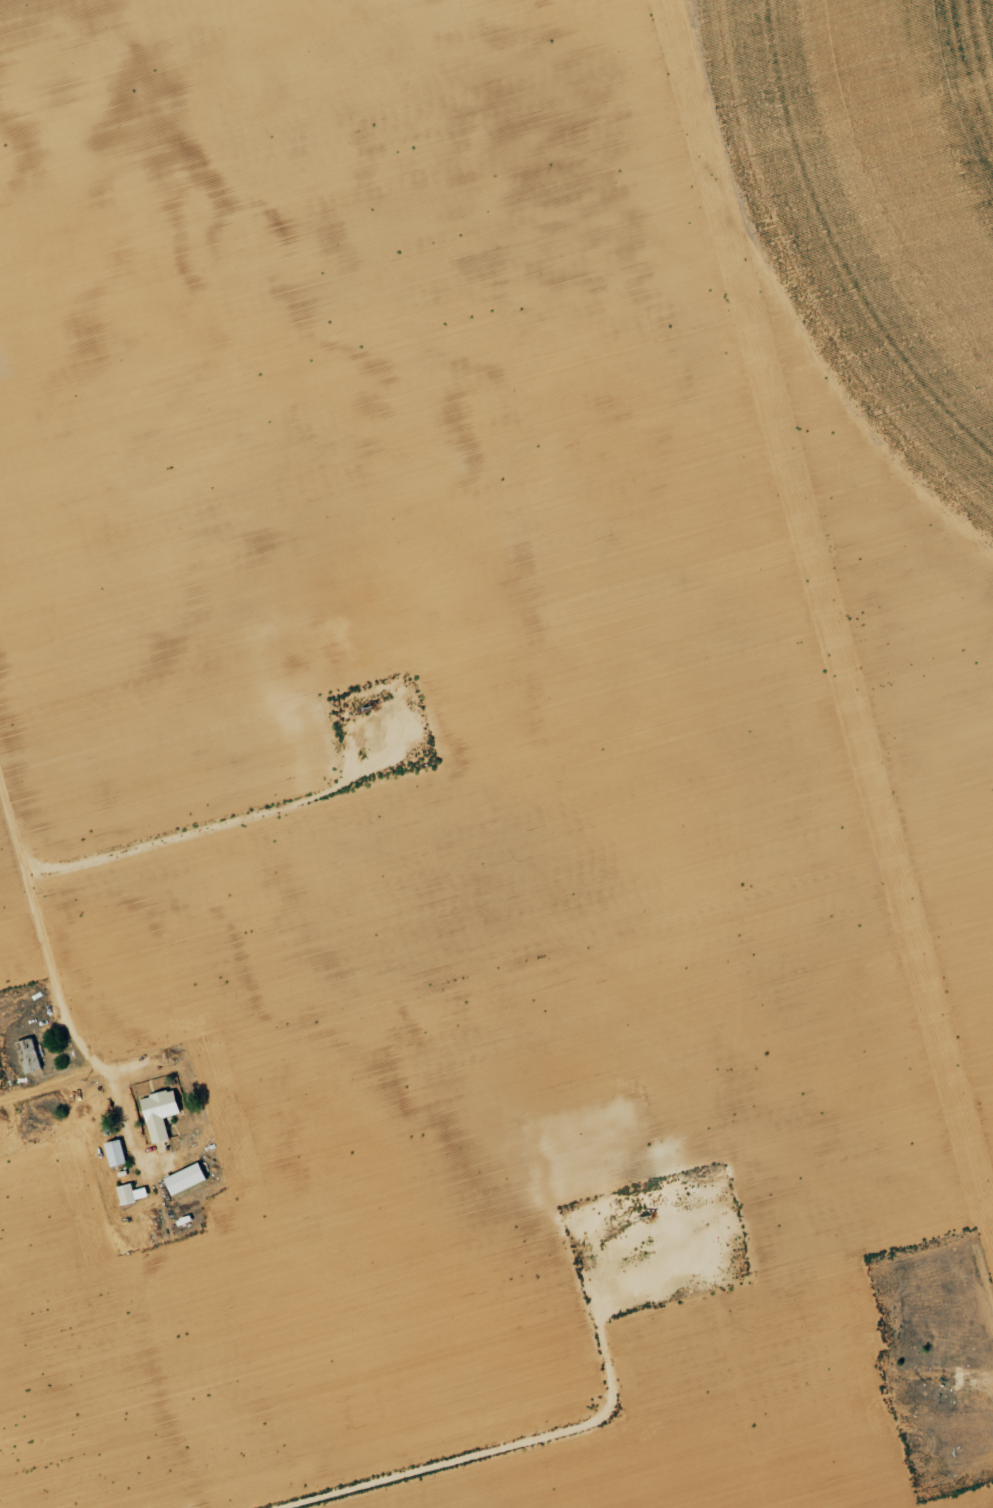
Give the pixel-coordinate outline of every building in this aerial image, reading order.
[(107,1170),(124,1166),(119,1142),(102,1146),(107,1170)] [(161,1182),(168,1198),(206,1182),(199,1165),(161,1182)]
